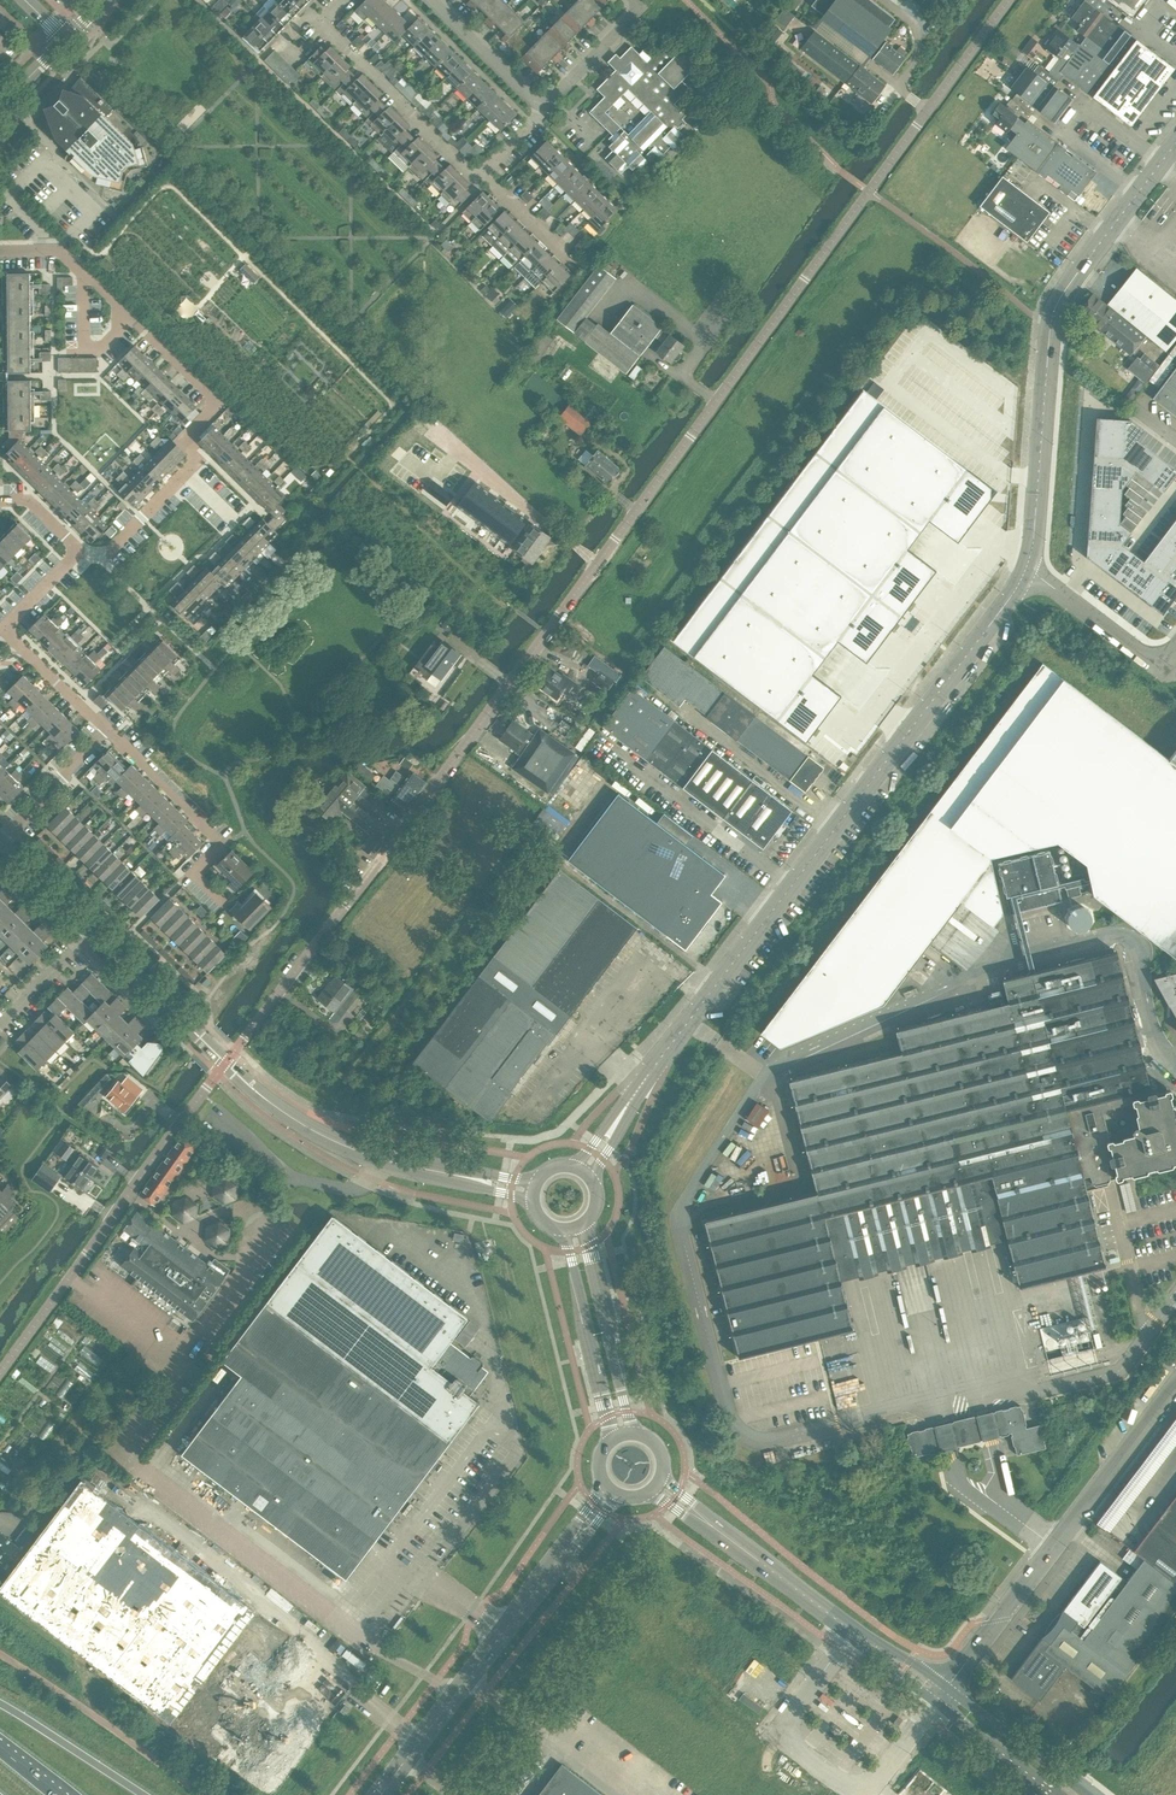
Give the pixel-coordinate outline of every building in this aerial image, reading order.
[(277,2),(274,0),(268,0),(263,5),(268,10),(287,29),(292,24),(289,22),(293,18),(277,2)] [(291,0),(278,0),(277,2),(293,18),(297,14),(299,17),(303,12),(291,0)] [(308,0),(291,0),(303,12),(308,8),(305,5),(309,1),(308,0)] [(383,0),(365,0),(354,12),(363,21),(368,16),(383,0)] [(392,8),(384,0),(383,0),(368,16),(377,24),(392,8)] [(494,0),(476,0),(470,7),(473,10),(477,6),(482,11),(494,0)] [(507,4),(503,0),(494,0),(482,11),(488,17),(484,21),(487,24),(507,4)] [(607,2),(605,0),(578,0),(573,4),(594,24),(597,21),(593,17),(607,2)] [(906,59),(886,44),(888,41),(881,37),(895,19),(870,0),(816,0),(811,6),(875,55),(873,60),(894,75),(905,59),(906,59)] [(1100,12),(1104,6),(1096,0),(1084,0),(1071,18),(1079,24),(1078,25),(1080,26),(1076,31),(1085,37),(1081,43),(1108,64),(1130,35),(1124,31),(1100,12)] [(1104,6),(1108,9),(1112,4),(1133,19),(1148,0),(1096,0),(1104,6)] [(500,29),(516,13),(507,4),(487,24),(491,27),(495,23),(500,29)] [(594,24),(573,4),(565,13),(581,29),(586,24),(590,28),(594,24)] [(386,33),(401,17),(392,8),(377,24),(386,33)] [(785,28),(795,16),(784,8),(775,20),(785,28)] [(287,29),(268,10),(260,18),(277,34),(280,31),(283,33),(287,29)] [(515,32),(525,22),(516,13),(500,29),(506,34),(502,38),(521,58),(531,48),(515,32)] [(581,29),(565,13),(560,18),(556,14),(552,18),(572,38),(581,29)] [(2,17),(0,19),(0,27),(7,34),(13,27),(2,17)] [(395,42),(410,26),(401,17),(386,33),(395,42)] [(277,34),(260,18),(252,27),(271,45),(275,41),(273,38),(277,34)] [(414,45),(429,29),(418,18),(403,34),(414,45)] [(572,38),(552,18),(548,22),(553,26),(548,31),(564,47),(572,38)] [(1064,30),(1068,25),(1062,21),(1058,26),(1064,30)] [(342,31),(347,26),(344,22),(338,28),(342,31)] [(271,45),(252,27),(244,35),(260,51),(264,47),(267,50),(271,45)] [(424,55),(440,39),(429,29),(414,45),(424,55)] [(1108,64),(1081,43),(1079,45),(1078,44),(1077,45),(1057,30),(1044,47),(1060,59),(1049,73),(1059,81),(1063,75),(1071,81),(1086,93),(1108,64)] [(564,47),(548,31),(539,40),(559,59),(562,56),(558,52),(564,47)] [(859,66),(814,31),(801,49),(846,83),(845,83),(856,91),(856,93),(859,96),(861,95),(871,103),(885,85),(859,66)] [(10,56),(16,49),(0,33),(0,66),(4,62),(9,66),(15,60),(10,56)] [(1130,126),(1174,69),(1136,39),(1130,35),(1108,64),(1086,93),(1130,126)] [(356,45),(361,40),(358,36),(352,42),(356,45)] [(435,66),(451,50),(440,39),(424,55),(435,66)] [(360,49),(365,43),(361,40),(356,45),(360,49)] [(559,59),(539,40),(531,48),(521,58),(537,73),(552,59),(556,63),(559,59)] [(321,77),(340,57),(330,47),(326,51),(320,46),(310,58),(303,65),(307,70),(310,66),(321,77)] [(682,81),(697,65),(681,50),(673,57),(662,46),(647,61),(631,46),(619,58),(623,62),(597,89),(613,105),(628,89),(650,112),(628,134),(624,131),(620,134),(617,131),(608,139),(612,143),(609,147),(612,150),(605,158),(621,174),(628,166),(632,170),(636,166),(640,170),(648,162),(651,166),(655,162),(659,166),(667,158),(663,154),(670,146),(674,150),(682,142),(678,138),(682,134),(678,131),(686,123),(682,119),(690,111),(681,103),(678,107),(674,104),(689,88),(682,81)] [(285,60),(275,50),(264,61),(274,71),(285,60)] [(446,77),(462,61),(451,50),(435,66),(446,77)] [(374,63),(379,57),(376,54),(370,59),(374,63)] [(338,89),(353,74),(348,69),(350,67),(340,57),(321,77),(336,91),(338,89)] [(280,76),(290,65),(285,60),(274,71),(280,76)] [(380,69),(385,65),(381,61),(375,67),(378,69),(380,69)] [(457,87),(473,71),(462,61),(446,77),(457,87)] [(286,82),(296,71),(290,65),(280,76),(286,82)] [(1045,97),(1053,86),(1058,80),(1059,81),(1049,73),(1038,65),(1033,72),(1025,66),(1017,76),(1045,97)] [(290,86),(301,75),(296,71),(286,82),(290,86)] [(468,98),(483,82),(473,71),(457,87),(468,98)] [(353,104),(372,84),(362,74),(357,79),(353,74),(338,89),(353,104)] [(131,141),(106,117),(113,110),(81,78),(83,76),(82,75),(73,86),(69,90),(64,89),(60,100),(55,104),(44,108),(54,135),(58,141),(66,149),(68,148),(71,151),(66,156),(66,157),(65,158),(65,159),(66,160),(66,161),(69,162),(71,161),(76,156),(80,159),(78,161),(89,172),(91,173),(92,174),(94,175),(95,176),(97,176),(106,178),(103,186),(123,191),(127,174),(131,170),(148,166),(143,147),(143,146),(135,149),(134,147),(134,145),(133,144),(132,143),(131,141)] [(399,82),(393,76),(390,79),(390,81),(395,86),(399,82)] [(1036,109),(1045,97),(1017,76),(1009,87),(1017,93),(1012,100),(1031,115),(1036,109)] [(406,97),(415,87),(409,81),(404,87),(399,82),(395,86),(406,97)] [(479,109),(494,93),(483,82),(468,98),(479,109)] [(368,118),(383,103),(378,99),(382,94),(372,84),(353,104),(368,118)] [(1054,123),(1072,100),(1053,86),(1045,97),(1036,109),(1054,123)] [(489,119),(505,103),(494,93),(479,109),(489,119)] [(420,103),(414,97),(412,100),(412,103),(414,104),(416,107),(420,103)] [(314,108),(318,104),(313,99),(309,103),(314,108)] [(1057,143),(1032,124),(1031,126),(1028,124),(1029,122),(1027,120),(1031,115),(1012,100),(1011,99),(1004,107),(999,103),(990,114),(998,120),(995,124),(1006,132),(1009,129),(1016,133),(1005,148),(1036,171),(1057,143)] [(381,135),(400,116),(390,106),(387,108),(383,103),(368,118),(366,121),(381,135)] [(426,109),(420,103),(416,107),(421,112),(423,112),(426,109)] [(501,130),(516,114),(505,103),(489,119),(501,130)] [(613,120),(597,104),(589,112),(605,128),(613,120)] [(329,114),(324,109),(319,113),(325,118),(329,114)] [(433,123),(439,118),(435,114),(429,120),(433,123)] [(410,135),(406,130),(410,126),(400,116),(381,135),(396,150),(410,135)] [(348,133),(343,128),(339,132),(344,138),(348,133)] [(451,137),(445,131),(443,134),(443,136),(447,141),(451,137)] [(409,167),(428,147),(418,137),(415,140),(410,135),(396,150),(394,152),(409,167)] [(457,142),(451,137),(447,141),(452,145),(454,145),(457,142)] [(359,143),(353,138),(349,143),(354,148),(359,143)] [(540,165),(555,150),(546,141),(531,156),(540,165)] [(1085,185),(1095,172),(1057,143),(1036,171),(1074,200),(1083,188),(1085,185)] [(440,164),(436,160),(438,157),(428,147),(409,167),(424,181),(426,179),(440,164)] [(475,154),(470,149),(463,156),(468,161),(475,154)] [(549,174),(564,158),(555,150),(540,165),(549,174)] [(377,164),(372,158),(368,163),(373,168),(377,164)] [(557,183),(573,167),(564,158),(549,174),(557,183)] [(440,194),(460,174),(450,164),(445,169),(440,164),(426,179),(440,194)] [(566,191),(582,176),(573,167),(557,183),(566,191)] [(384,178),(388,174),(383,168),(378,173),(384,178)] [(471,194),(466,189),(470,184),(460,174),(440,194),(456,209),(460,205),(471,194)] [(510,185),(515,179),(512,176),(506,181),(510,185)] [(575,200),(590,184),(582,176),(566,191),(575,200)] [(1049,212),(1036,202),(1002,176),(979,206),(1026,242),(1049,212)] [(584,209),(599,193),(590,184),(575,200),(584,209)] [(407,193),(402,188),(398,192),(403,197),(407,193)] [(524,199),(530,193),(526,190),(521,195),(524,199)] [(471,221),(494,198),(489,194),(487,196),(482,191),(462,212),(471,221)] [(528,202),(533,197),(530,193),(524,199),(528,202)] [(592,217),(608,201),(599,193),(584,209),(592,217)] [(418,203),(412,198),(408,202),(413,207),(418,203)] [(480,230),(501,209),(496,205),(498,202),(494,198),(471,221),(480,230)] [(601,226),(617,210),(608,201),(592,217),(601,226)] [(542,216),(547,211),(543,207),(538,213),(542,216)] [(492,245),(518,219),(510,212),(508,214),(504,210),(481,234),(492,245)] [(545,220),(551,214),(547,211),(542,216),(545,220)] [(503,256),(526,232),(523,229),(525,226),(518,219),(492,245),(503,256)] [(440,225),(435,220),(431,224),(436,229),(440,225)] [(559,233),(564,228),(561,224),(556,230),(559,233)] [(563,237),(568,231),(564,228),(559,233),(563,237)] [(514,266),(540,240),(532,233),(530,235),(526,232),(503,256),(514,266)] [(444,248),(450,243),(446,239),(441,245),(444,248)] [(531,270),(548,253),(545,250),(547,248),(540,240),(514,266),(525,277),(531,271),(531,270)] [(577,251),(583,245),(579,242),(573,247),(577,251)] [(448,252),(454,246),(450,243),(444,248),(448,252)] [(542,281),(561,261),(554,254),(551,256),(548,253),(531,270),(531,271),(542,281)] [(553,292),(570,275),(566,271),(569,269),(561,261),(542,281),(553,292)] [(257,275),(243,262),(237,270),(251,282),(257,275)] [(574,333),(616,278),(598,265),(556,319),(574,333)] [(1138,270),(1139,270),(1136,268),(1106,305),(1092,294),(1077,312),(1130,355),(1145,337),(1145,336),(1145,335),(1163,349),(1162,349),(1165,351),(1175,337),(1175,301),(1138,270)] [(30,323),(30,298),(30,273),(2,273),(2,323),(30,323)] [(57,278),(58,293),(63,293),(63,286),(65,286),(73,285),(73,278),(57,278)] [(50,293),(50,284),(45,284),(45,287),(39,287),(39,294),(50,293)] [(679,352),(683,345),(670,335),(669,336),(660,329),(662,328),(632,305),(610,333),(597,324),(584,341),(626,373),(655,336),(663,343),(656,352),(670,362),(672,360),(675,361),(678,360),(680,357),(680,354),(679,352)] [(31,373),(30,335),(30,323),(2,323),(3,373),(31,373)] [(128,371),(144,355),(134,346),(119,362),(128,371)] [(51,361),(51,352),(40,352),(40,358),(46,358),(46,361),(51,361)] [(137,379),(152,363),(144,355),(128,371),(137,379)] [(1153,371),(1136,357),(1127,369),(1144,382),(1153,371)] [(69,372),(68,358),(58,358),(58,373),(69,372)] [(145,387),(161,372),(152,363),(137,379),(145,387)] [(1152,398),(1175,416),(1175,367),(1152,398)] [(121,378),(126,372),(122,369),(117,374),(121,378)] [(130,376),(126,372),(121,378),(124,382),(130,376)] [(154,396),(170,380),(161,372),(145,387),(144,390),(147,393),(144,396),(149,401),(154,396)] [(31,393),(31,380),(3,380),(3,393),(31,393)] [(66,390),(66,382),(66,380),(58,380),(59,390),(61,390),(66,390)] [(163,405),(179,389),(170,380),(154,396),(163,405)] [(138,395),(144,390),(140,386),(134,392),(138,395)] [(172,413),(187,397),(179,389),(163,405),(172,413)] [(863,389),(815,452),(920,531),(929,520),(957,541),(991,497),(991,487),(980,479),(863,389)] [(144,396),(147,393),(144,390),(138,395),(142,399),(144,396)] [(51,400),(51,391),(46,391),(46,394),(40,394),(41,400),(51,400)] [(31,405),(31,393),(3,393),(3,405),(31,405)] [(186,417),(196,406),(187,397),(172,413),(184,426),(190,420),(186,417)] [(579,434),(590,421),(563,399),(552,412),(579,434)] [(156,412),(161,407),(157,403),(152,409),(156,412)] [(31,417),(31,405),(3,405),(3,418),(31,417)] [(159,416),(165,410),(161,407),(156,412),(159,416)] [(31,430),(31,417),(3,418),(3,430),(23,431),(31,430)] [(1096,418),(1095,432),(1126,434),(1127,420),(1096,418)] [(1125,462),(1131,467),(1146,447),(1137,440),(1144,430),(1131,420),(1127,420),(1126,434),(1126,448),(1125,462)] [(225,433),(231,428),(227,424),(221,429),(225,433)] [(207,451),(223,435),(214,426),(198,442),(207,451)] [(234,431),(231,428),(225,433),(229,437),(234,431)] [(13,464),(28,449),(21,441),(23,439),(23,431),(3,430),(3,431),(9,431),(9,438),(3,444),(10,449),(4,456),(13,464)] [(1095,432),(1094,446),(1126,448),(1126,434),(1095,432)] [(216,460),(232,444),(223,435),(207,451),(216,460)] [(163,442),(158,436),(154,440),(160,445),(163,442)] [(186,454),(173,441),(170,438),(162,447),(178,463),(186,454)] [(160,445),(154,440),(150,444),(156,449),(160,445)] [(243,450),(248,445),(244,441),(239,447),(243,450)] [(225,468),(241,452),(232,444),(216,460),(225,468)] [(246,454),(252,449),(248,445),(243,450),(246,454)] [(39,455),(44,450),(41,446),(35,451),(39,455)] [(1094,446),(1093,459),(1125,462),(1126,448),(1094,446)] [(178,463),(162,447),(153,456),(169,472),(178,463)] [(1146,447),(1131,467),(1136,471),(1142,475),(1157,455),(1146,447)] [(21,473),(37,457),(28,449),(13,464),(21,473)] [(43,459),(48,453),(44,450),(39,455),(43,459)] [(621,470),(597,450),(585,465),(609,485),(621,470)] [(234,477),(249,461),(241,452),(225,468),(234,477)] [(815,452),(768,514),(901,615),(935,570),(936,570),(907,548),(920,531),(815,452)] [(146,459),(140,454),(137,457),(142,463),(146,459)] [(1157,455),(1142,475),(1153,484),(1168,463),(1157,455)] [(169,472),(153,456),(148,461),(146,459),(142,463),(160,480),(169,472)] [(30,482),(46,466),(37,457),(21,473),(30,482)] [(142,463),(137,457),(133,461),(139,466),(142,463)] [(260,467),(266,462),(262,458),(256,464),(260,467)] [(1093,459),(1092,473),(1131,476),(1136,471),(1131,467),(1125,462),(1093,459)] [(243,485),(258,470),(249,461),(234,477),(243,485)] [(264,471),(269,466),(266,462),(260,467),(264,471)] [(56,472),(62,467),(58,463),(53,469),(56,472)] [(160,480),(142,463),(139,466),(141,468),(136,474),(152,489),(160,480)] [(1153,484),(1163,492),(1175,475),(1175,469),(1168,463),(1153,484)] [(54,474),(46,466),(30,482),(39,490),(54,474)] [(296,480),(303,473),(296,466),(295,467),(293,469),(289,473),(296,480)] [(60,476),(66,470),(62,467),(56,472),(60,476)] [(251,494),(267,478),(258,470),(243,485),(251,494)] [(129,477),(123,471),(120,475),(125,480),(129,477)] [(1136,472),(1131,479),(1148,492),(1153,485),(1136,472)] [(1092,473),(1091,487),(1122,489),(1131,476),(1092,473)] [(48,499),(63,483),(54,474),(39,490),(48,499)] [(152,489),(136,474),(127,482),(143,498),(152,489)] [(121,484),(125,480),(120,475),(116,479),(121,484)] [(278,484),(283,479),(279,476),(274,481),(278,485),(278,484)] [(260,503),(276,487),(267,478),(251,494),(260,503)] [(278,484),(278,485),(281,488),(287,483),(283,479),(278,484)] [(1131,479),(1126,485),(1129,487),(1143,498),(1148,492),(1131,479)] [(74,489),(79,484),(76,480),(70,486),(74,489)] [(433,481),(426,491),(447,507),(454,497),(433,481)] [(143,498),(127,482),(118,491),(134,507),(143,498)] [(456,506),(509,545),(527,521),(475,482),(456,506)] [(56,507),(72,492),(63,483),(48,499),(56,507)] [(78,493),(83,488),(79,484),(74,489),(78,493)] [(278,502),(285,496),(276,487),(260,503),(269,511),(278,502)] [(1091,487),(1090,501),(1121,503),(1122,489),(1091,487)] [(1129,487),(1124,494),(1130,498),(1138,505),(1143,498),(1129,487)] [(65,516),(81,500),(72,492),(56,507),(65,516)] [(92,507),(97,501),(93,498),(88,503),(92,507)] [(1130,498),(1124,505),(1127,507),(1142,518),(1147,511),(1138,505),(1130,498)] [(74,525),(90,509),(81,500),(65,516),(74,525)] [(95,510),(101,505),(97,501),(92,507),(95,510)] [(127,507),(121,501),(117,505),(123,510),(127,507)] [(1090,501),(1089,515),(1120,517),(1121,503),(1090,501)] [(275,531),(286,519),(281,514),(285,510),(278,502),(269,511),(274,516),(267,523),(275,531)] [(1127,507),(1122,514),(1125,516),(1137,525),(1142,518),(1127,507)] [(83,533),(98,517),(90,509),(74,525),(83,533)] [(768,514),(720,577),(825,656),(838,640),(866,661),(901,615),(768,514)] [(1089,515),(1088,529),(1115,531),(1120,524),(1119,523),(1120,517),(1089,515)] [(255,522),(250,516),(246,520),(251,525),(255,522)] [(1125,516),(1120,523),(1132,531),(1137,525),(1125,516)] [(92,542),(107,526),(98,517),(83,533),(92,542)] [(278,534),(275,531),(267,523),(262,518),(253,527),(269,543),(278,534)] [(251,525),(246,520),(242,524),(248,529),(251,525)] [(32,537),(16,521),(10,528),(12,530),(9,533),(7,531),(22,547),(32,537)] [(532,524),(527,521),(509,545),(514,549),(513,549),(523,557),(521,560),(530,567),(543,549),(540,546),(547,535),(532,524)] [(1088,529),(1087,542),(1122,545),(1131,532),(1120,524),(1115,531),(1088,529)] [(269,543),(253,527),(245,536),(261,552),(269,543)] [(1160,539),(1175,551),(1175,534),(1169,528),(1160,539)] [(7,531),(1,537),(3,539),(0,542),(0,543),(13,556),(22,547),(7,531)] [(238,539),(232,534),(229,538),(234,543),(238,539)] [(261,552),(245,536),(236,545),(252,561),(261,552)] [(234,543),(229,538),(225,541),(231,547),(234,543)] [(1152,550),(1171,565),(1175,559),(1175,551),(1160,539),(1152,550)] [(1087,542),(1086,557),(1103,570),(1122,545),(1087,542)] [(0,543),(0,561),(4,565),(13,556),(0,543)] [(252,561),(236,545),(228,554),(244,569),(252,561)] [(1122,545),(1103,570),(1114,578),(1133,553),(1122,545)] [(1152,550),(1144,561),(1157,571),(1163,575),(1171,565),(1152,550)] [(221,557),(215,551),(211,555),(217,561),(221,557)] [(41,559),(35,553),(32,556),(38,562),(41,559)] [(1133,553),(1114,578),(1125,587),(1144,561),(1133,553)] [(244,569),(228,554),(219,563),(235,578),(244,569)] [(217,561),(211,555),(208,559),(213,564),(217,561)] [(38,562),(32,556),(28,560),(34,566),(38,562)] [(1144,561),(1125,587),(1138,596),(1157,571),(1144,561)] [(235,578),(219,563),(211,571),(207,567),(206,567),(226,587),(235,578)] [(199,570),(194,565),(190,569),(196,574),(199,570)] [(1163,576),(1169,580),(1175,586),(1175,568),(1171,565),(1163,576)] [(226,587),(206,567),(198,576),(214,591),(222,583),(226,587)] [(196,574),(190,569),(187,572),(192,578),(196,574)] [(23,577),(17,571),(14,575),(20,581),(23,577)] [(1157,571),(1138,596),(1150,605),(1169,580),(1163,576),(1163,575),(1157,571)] [(20,581),(14,575),(10,578),(16,584),(20,581)] [(214,591),(198,576),(189,585),(205,600),(214,591)] [(720,577),(673,640),(806,741),(840,695),(841,695),(812,673),(825,656),(720,577)] [(1150,605),(1162,615),(1175,597),(1175,586),(1169,580),(1150,605)] [(182,588),(177,582),(173,586),(178,592),(182,588)] [(205,600),(189,585),(181,594),(196,609),(201,613),(209,605),(205,600)] [(178,592),(173,586),(169,590),(175,595),(178,592)] [(196,609),(181,594),(172,603),(187,618),(196,609)] [(39,638),(60,617),(56,614),(51,620),(44,614),(29,629),(39,638)] [(48,648),(63,632),(58,626),(63,621),(60,617),(39,638),(48,648)] [(58,657),(78,636),(75,632),(69,638),(63,632),(48,648),(58,657)] [(67,666),(82,650),(76,645),(82,639),(78,636),(58,657),(67,666)] [(181,658),(160,637),(155,642),(148,636),(140,645),(146,651),(141,656),(163,677),(169,670),(174,675),(180,669),(175,664),(181,658)] [(451,667),(460,654),(442,641),(437,648),(431,644),(413,668),(417,672),(420,674),(424,677),(430,674),(432,672),(441,679),(448,670),(447,669),(449,666),(451,667)] [(805,791),(823,767),(664,646),(641,677),(679,706),(685,699),(707,715),(706,717),(719,727),(720,725),(726,730),(725,732),(737,740),(805,791)] [(104,647),(98,653),(102,657),(108,651),(104,647)] [(76,675),(97,654),(93,650),(88,656),(82,650),(67,666),(76,675)] [(86,685),(101,669),(95,663),(100,657),(97,654),(76,675),(86,685)] [(157,683),(163,677),(141,656),(137,661),(130,655),(122,663),(128,670),(123,674),(144,695),(151,689),(155,694),(161,688),(157,683)] [(761,1033),(780,1047),(884,1004),(961,902),(993,926),(1003,913),(990,857),(1057,842),(1086,864),(1090,879),(1084,880),(1083,874),(1063,878),(1064,882),(1057,884),(1049,850),(998,863),(1010,914),(1015,913),(1020,912),(1062,901),(1058,887),(1064,886),(1065,888),(1066,888),(1068,898),(1088,893),(1085,883),(1090,882),(1093,894),(1175,957),(1175,749),(1169,759),(1042,663),(761,1033)] [(566,693),(574,683),(563,675),(561,677),(548,667),(537,684),(556,698),(562,690),(566,693)] [(607,690),(614,681),(600,671),(593,681),(607,690)] [(138,702),(144,695),(123,674),(117,681),(120,684),(115,690),(111,687),(105,694),(126,714),(132,708),(137,712),(143,706),(138,702)] [(12,706),(33,684),(23,675),(8,690),(14,697),(8,702),(12,706)] [(27,709),(42,694),(33,684),(12,706),(15,709),(21,703),(27,709)] [(652,704),(635,691),(632,688),(603,727),(623,742),(635,751),(643,757),(663,772),(683,787),(703,803),(705,805),(723,818),(742,833),(762,848),(790,812),(792,810),(785,805),(772,794),(752,779),(732,764),(712,749),(692,734),(672,719),(670,717),(652,704)] [(30,724),(51,703),(42,694),(27,709),(33,715),(27,721),(30,724)] [(108,702),(105,699),(100,694),(94,700),(102,708),(108,702)] [(45,727),(61,712),(51,703),(30,724),(34,728),(40,722),(45,727)] [(49,742),(70,721),(61,712),(45,727),(51,733),(45,739),(49,742)] [(547,793),(575,753),(539,728),(534,735),(513,720),(499,739),(516,751),(515,752),(520,756),(512,768),(547,793)] [(64,746),(76,735),(80,731),(70,721),(49,742),(52,746),(58,740),(64,746)] [(97,781),(118,759),(108,750),(93,765),(99,771),(93,777),(97,781)] [(112,784),(131,764),(127,768),(118,759),(97,781),(100,784),(106,778),(112,784)] [(412,765),(404,759),(400,764),(408,770),(412,765)] [(120,795),(141,774),(131,764),(112,784),(116,780),(122,786),(117,792),(120,795)] [(20,772),(16,768),(11,774),(5,769),(0,774),(0,792),(20,772)] [(378,796),(347,771),(328,775),(355,798),(354,799),(375,816),(384,805),(385,805),(402,817),(427,783),(411,771),(401,786),(398,784),(404,777),(396,771),(389,780),(383,775),(376,785),(382,790),(378,796)] [(24,787),(18,781),(23,775),(20,772),(0,792),(0,794),(9,803),(24,787)] [(135,798),(150,783),(141,774),(120,795),(123,799),(129,793),(135,798)] [(139,814),(160,792),(150,783),(135,798),(141,804),(135,810),(139,814)] [(377,819),(335,784),(315,809),(329,821),(336,813),(339,815),(342,811),(370,834),(368,836),(369,837),(361,847),(373,858),(391,834),(375,821),(377,819)] [(91,791),(98,797),(103,791),(96,785),(91,791)] [(154,817),(169,801),(160,792),(139,814),(142,817),(148,811),(154,817)] [(725,875),(635,806),(618,793),(567,860),(685,949),(721,902),(711,894),(725,875)] [(157,831),(178,810),(169,801),(154,817),(159,822),(154,828),(157,831)] [(57,834),(75,816),(66,807),(48,825),(57,834)] [(172,835),(188,819),(178,810),(157,831),(161,835),(166,829),(172,835)] [(67,844),(85,825),(75,816),(57,834),(67,844)] [(172,854),(193,833),(184,824),(188,820),(188,819),(172,835),(168,839),(175,845),(169,851),(172,854)] [(76,853),(94,834),(85,825),(67,844),(76,853)] [(203,843),(193,833),(172,854),(176,858),(181,852),(188,858),(203,843)] [(85,862),(103,843),(94,834),(76,853),(85,862)] [(47,845),(40,838),(37,841),(44,848),(47,845)] [(95,871),(113,853),(103,843),(85,862),(95,871)] [(54,852),(47,845),(44,848),(51,855),(54,852)] [(235,891),(254,872),(231,850),(217,865),(232,880),(228,884),(235,891)] [(104,880),(122,862),(113,853),(95,871),(104,880)] [(66,863),(58,856),(55,859),(62,866),(66,863)] [(113,889),(131,871),(122,862),(104,880),(113,889)] [(73,870),(66,863),(62,866),(70,874),(73,870)] [(575,1009),(635,930),(637,928),(559,869),(493,957),(412,1063),(490,1122),(513,1092),(510,1090),(546,1043),(548,1045),(575,1009)] [(122,898),(140,880),(131,871),(113,889),(122,898)] [(84,881),(77,874),(74,878),(81,885),(84,881)] [(132,907),(150,889),(140,880),(122,898),(132,907)] [(92,889),(84,881),(81,885),(88,892),(92,889)] [(9,892),(4,887),(0,891),(0,901),(9,892)] [(141,917),(159,898),(150,889),(132,907),(141,917)] [(249,929),(271,907),(255,891),(240,906),(237,903),(230,910),(234,914),(249,929)] [(11,908),(6,904),(13,897),(9,892),(0,901),(0,919),(11,908)] [(103,900),(96,893),(92,896),(100,903),(103,900)] [(161,926),(179,908),(170,898),(151,917),(161,926)] [(110,907),(103,900),(100,903),(107,910),(110,907)] [(27,910),(22,905),(15,913),(11,908),(0,919),(0,934),(2,936),(27,910)] [(1088,928),(1091,923),(1093,918),(1091,912),(1087,907),(1081,905),(1075,906),(1070,909),(1067,914),(1066,920),(1068,925),(1072,929),(1077,931),(1083,931),(1088,928)] [(170,935),(188,917),(179,908),(161,926),(170,935)] [(11,945),(29,926),(25,922),(32,915),(27,910),(2,936),(11,945)] [(121,918),(114,911),(111,914),(118,921),(121,918)] [(180,944),(198,926),(188,917),(170,935),(180,944)] [(129,925),(121,918),(118,921),(125,928),(129,925)] [(21,954),(46,928),(41,924),(34,931),(29,926),(11,945),(21,954)] [(189,953),(207,935),(198,926),(180,944),(189,953)] [(30,963),(48,945),(43,940),(51,933),(46,928),(21,954),(30,963)] [(151,936),(144,929),(140,933),(147,940),(151,936)] [(198,963),(216,944),(207,935),(189,953),(198,963)] [(158,944),(151,936),(147,940),(155,947),(158,944)] [(208,972),(226,954),(216,944),(198,963),(208,972)] [(169,955),(162,948),(159,951),(166,958),(169,955)] [(1175,1162),(1175,1121),(1169,1091),(1156,1094),(1155,1094),(1155,1095),(1152,1095),(1117,952),(1002,980),(1008,1003),(1004,1004),(1001,992),(990,995),(993,1006),(896,1031),(901,1053),(789,1081),(817,1193),(705,1221),(739,1358),(853,1329),(836,1262),(1002,1221),(1019,1288),(1105,1267),(1087,1190),(1107,1185),(1110,1179),(1109,1174),(1116,1173),(1117,1177),(1175,1162)] [(177,962),(169,955),(166,958),(173,965),(177,962)] [(188,973),(181,966),(177,969),(185,976),(188,973)] [(81,1001),(90,992),(102,1004),(105,1001),(112,993),(91,973),(73,992),(81,1001)] [(195,980),(188,973),(185,976),(192,983),(195,980)] [(1153,978),(1169,1006),(1172,1005),(1175,1013),(1175,973),(1153,978)] [(335,1011),(353,988),(336,975),(330,984),(331,985),(328,990),(326,989),(324,991),(323,991),(319,996),(320,997),(318,999),(335,1011)] [(94,1012),(81,1001),(73,992),(67,987),(48,1007),(55,1014),(64,1022),(73,1012),(84,1023),(87,1019),(94,1012)] [(87,1019),(96,1028),(121,1003),(116,998),(109,1005),(105,1001),(102,1004),(94,1012),(87,1019)] [(105,1037),(124,1019),(119,1015),(126,1007),(121,1003),(96,1028),(105,1037)] [(74,1032),(64,1022),(55,1014),(51,1018),(44,1011),(39,1016),(65,1041),(74,1032)] [(65,1041),(39,1016),(34,1021),(41,1028),(37,1033),(55,1051),(65,1041)] [(115,1047),(140,1021),(135,1016),(128,1023),(124,1019),(105,1037),(115,1047)] [(125,1055),(142,1038),(142,1037),(138,1033),(145,1026),(140,1021),(115,1047),(124,1056),(125,1055)] [(55,1051),(37,1033),(33,1037),(26,1030),(21,1035),(46,1060),(55,1051)] [(46,1060),(21,1035),(16,1040),(23,1047),(19,1051),(37,1069),(46,1060)] [(163,1048),(164,1046),(163,1044),(161,1042),(158,1041),(148,1041),(146,1042),(142,1038),(125,1055),(129,1059),(128,1060),(144,1075),(162,1050),(163,1048)] [(10,1086),(0,1076),(0,1096),(10,1086)] [(137,1096),(143,1090),(127,1077),(122,1083),(118,1080),(106,1096),(125,1112),(137,1096)] [(155,1206),(197,1147),(181,1136),(139,1195),(155,1206)] [(66,1160),(70,1155),(63,1150),(59,1155),(66,1160)] [(90,1178),(98,1166),(81,1154),(73,1165),(71,1163),(70,1164),(90,1178)] [(90,1178),(70,1164),(62,1175),(82,1189),(90,1178)] [(57,1181),(40,1169),(34,1177),(51,1189),(57,1181)] [(217,1218),(221,1203),(234,1198),(236,1183),(224,1174),(211,1181),(210,1194),(199,1202),(186,1192),(173,1199),(171,1215),(184,1225),(184,1231),(196,1240),(203,1239),(210,1243),(202,1260),(207,1263),(214,1247),(215,1248),(229,1242),(230,1227),(217,1218)] [(11,1187),(7,1184),(0,1191),(0,1198),(11,1187)] [(8,1208),(13,1203),(7,1198),(15,1191),(11,1187),(0,1198),(0,1234),(17,1217),(8,1208)] [(209,1265),(207,1263),(202,1260),(137,1211),(123,1229),(133,1236),(131,1239),(139,1245),(137,1248),(135,1247),(121,1265),(136,1277),(131,1284),(190,1329),(227,1280),(224,1277),(230,1269),(215,1258),(209,1265)] [(470,1395),(484,1376),(478,1371),(482,1365),(483,1365),(483,1364),(483,1363),(482,1362),(474,1356),(473,1356),(472,1356),(471,1356),(471,1357),(470,1357),(450,1342),(468,1318),(333,1215),(223,1359),(222,1360),(241,1375),(182,1454),(346,1578),(407,1497),(479,1402),(470,1395)] [(82,1479),(0,1586),(0,1593),(248,1781),(294,1720),(267,1699),(268,1698),(262,1694),(260,1696),(255,1692),(257,1690),(249,1684),(252,1681),(236,1669),(250,1651),(265,1663),(287,1634),(82,1479)] [(1134,1551),(1144,1559),(1175,1583),(1175,1495),(1134,1551)] [(32,1542),(20,1533),(15,1539),(18,1541),(15,1544),(0,1533),(0,1559),(3,1562),(9,1555),(16,1560),(23,1551),(24,1552),(32,1542)] [(1175,1608),(1175,1583),(1144,1559),(1127,1581),(1121,1577),(1100,1561),(1063,1609),(1062,1608),(1061,1611),(1060,1614),(1059,1616),(1057,1619),(1056,1621),(1055,1620),(1050,1626),(1052,1627),(1050,1629),(1048,1631),(1046,1633),(1043,1634),(1041,1636),(1042,1637),(1011,1678),(1039,1700),(1066,1665),(1108,1698),(1175,1608)] [(561,1764),(537,1794),(602,1794),(561,1764)]
